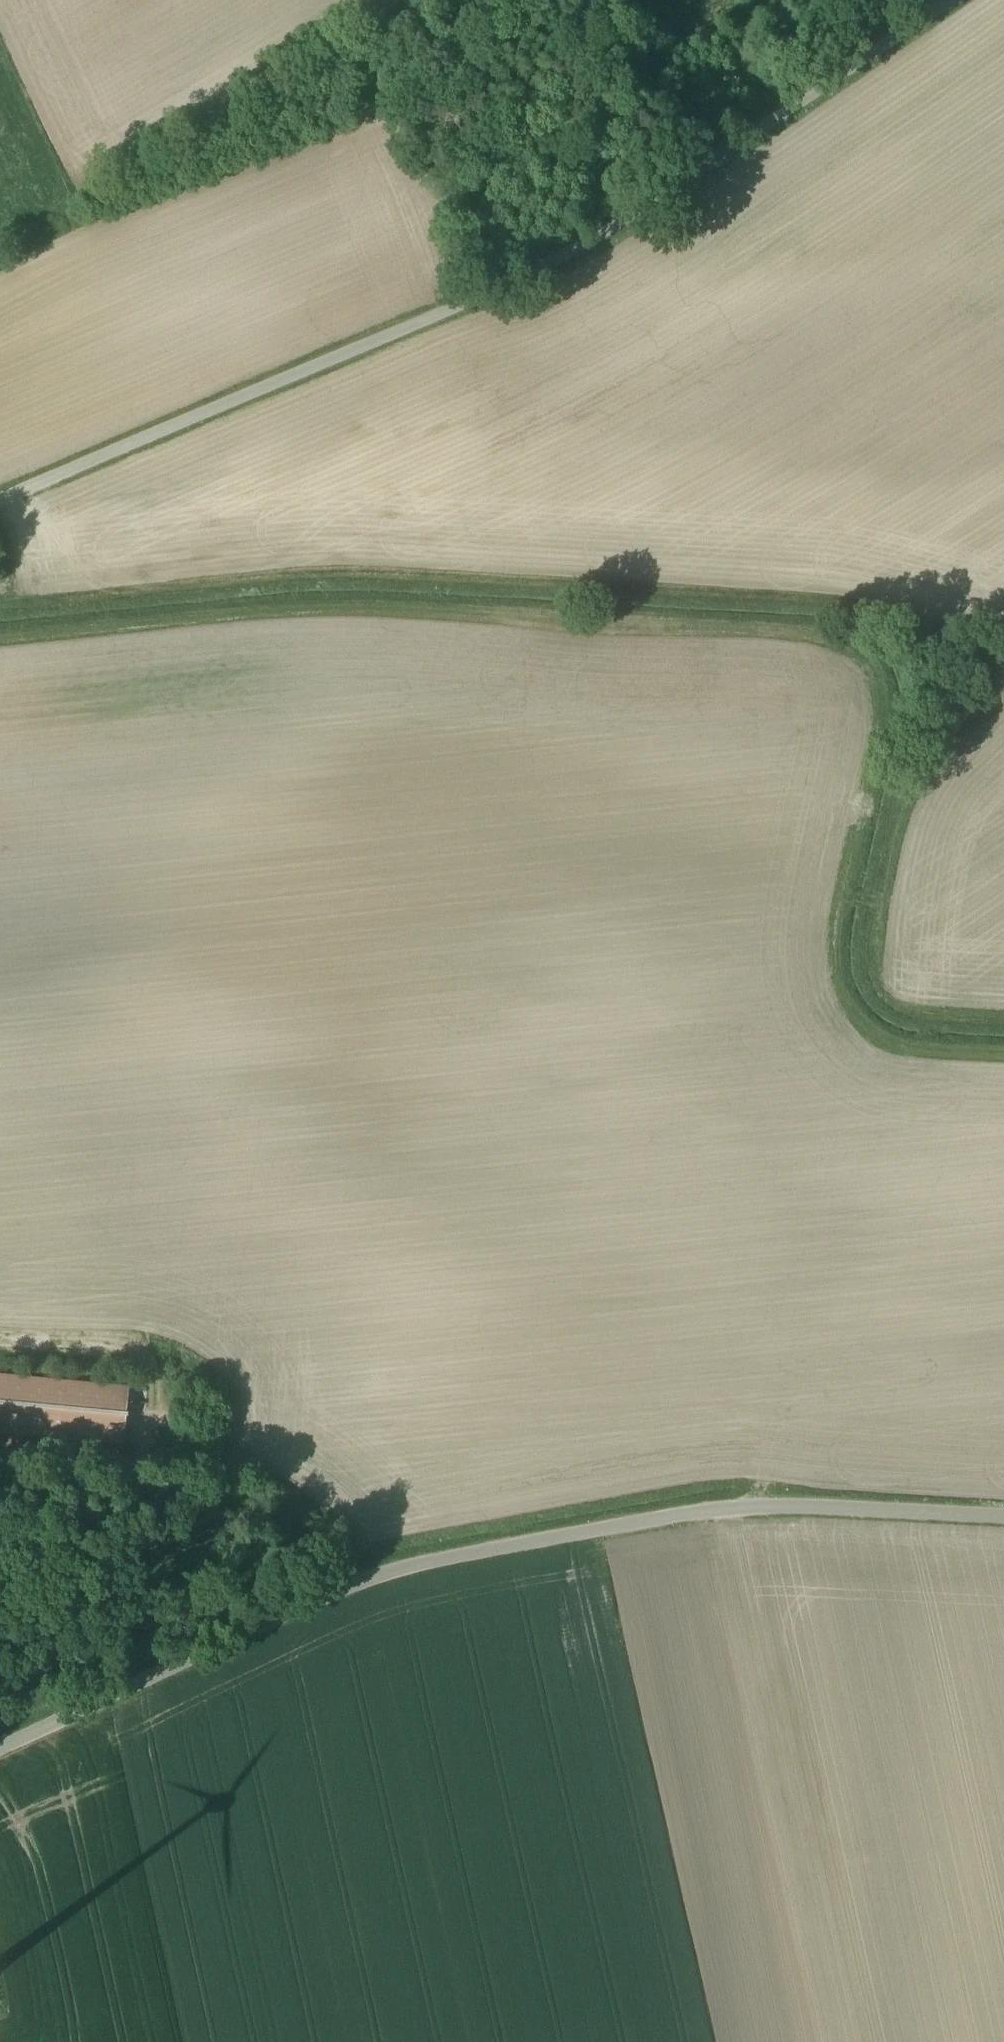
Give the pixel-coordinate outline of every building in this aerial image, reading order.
[(0,1363),(0,1419),(102,1429),(108,1374),(0,1363)]
